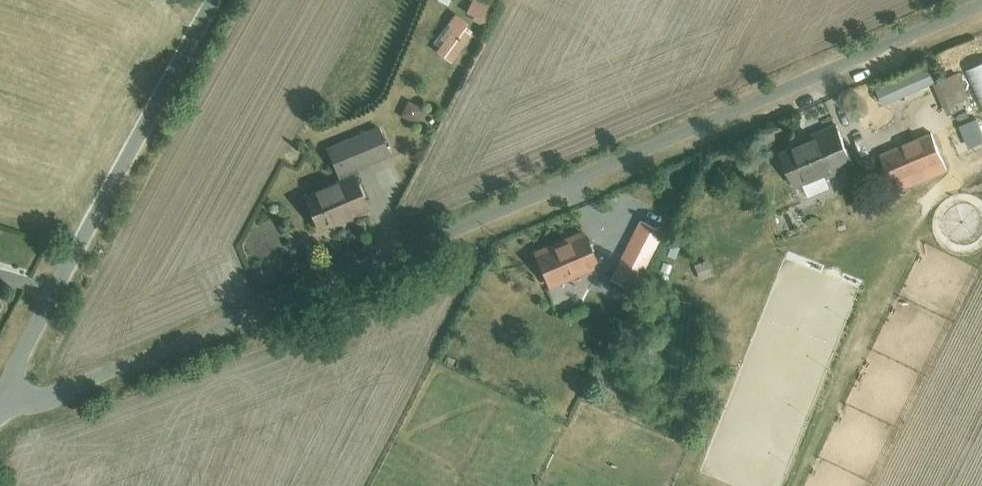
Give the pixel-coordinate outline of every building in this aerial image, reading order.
[(477,1),(470,16),(488,23),(494,9),(477,1)] [(459,19),(436,48),(457,64),(480,35),(459,19)] [(959,75),(937,84),(951,118),(973,109),(959,75)] [(409,104),(403,120),(420,126),(426,111),(409,104)] [(782,155),(796,189),(858,164),(844,130),(782,155)] [(380,131),(328,152),(339,179),(391,159),(380,131)] [(882,157),(899,194),(949,172),(932,134),(882,157)] [(307,198),(320,235),(372,217),(360,180),(307,198)] [(638,220),(632,235),(656,245),(662,230),(638,220)] [(540,256),(553,289),(603,269),(590,236),(540,256)] [(627,261),(614,297),(631,302),(643,267),(627,261)] [(695,269),(700,284),(715,279),(710,264),(695,269)]
